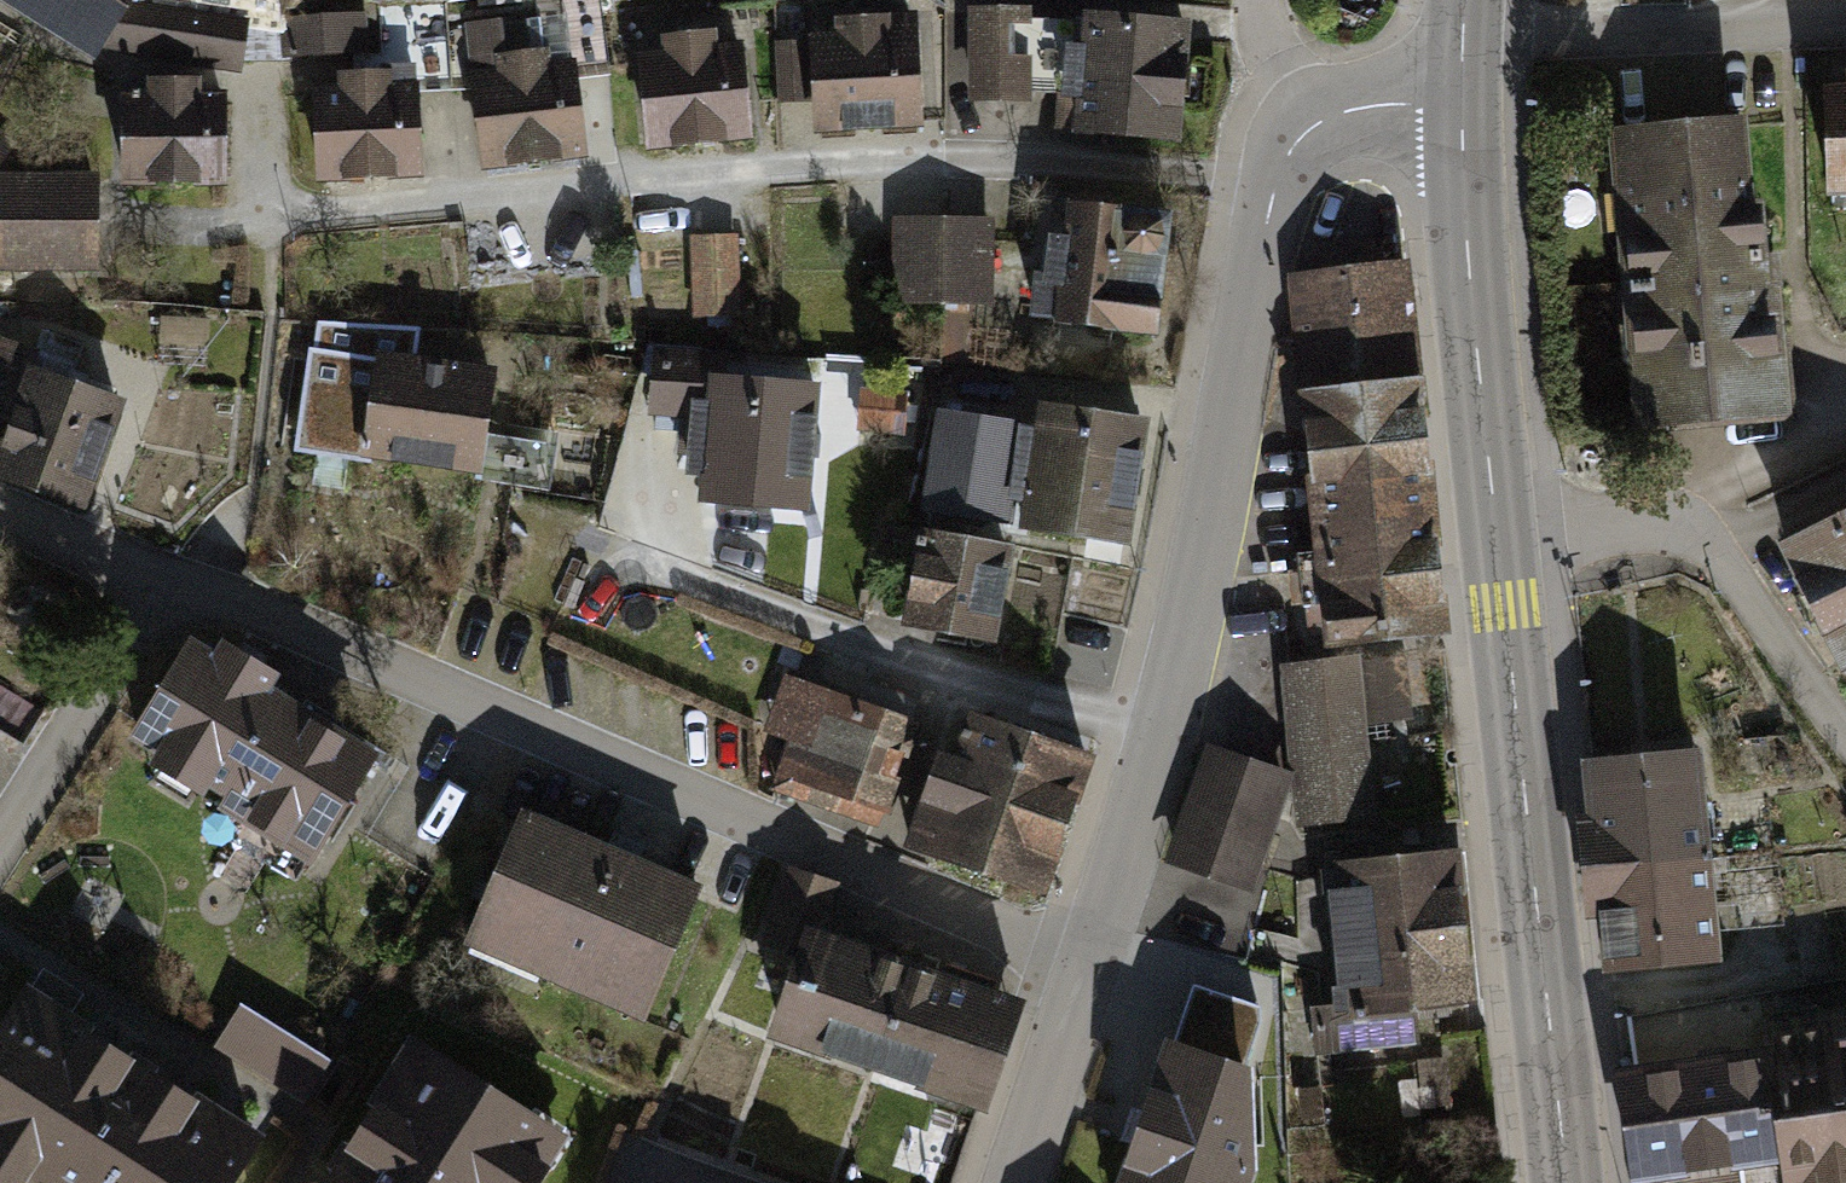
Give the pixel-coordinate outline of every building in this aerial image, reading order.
[(97,61),(101,51),(140,61),(241,75),(243,62),(281,60),(279,17),(279,0),(7,0),(97,61)] [(473,27),(489,168),(582,158),(573,74),(607,70),(599,0),(561,0),(540,2),(542,19),(473,27)] [(339,91),(314,92),(318,182),(419,177),(415,91),(446,90),(442,7),(383,10),(386,72),(338,75),(339,91)] [(365,12),(279,17),(281,60),(367,55),(365,12)] [(1032,15),(974,14),(973,101),(1031,101),(1032,15)] [(840,41),(815,42),(819,130),(923,126),(918,19),(839,23),(840,41)] [(1191,31),(1090,22),(1087,53),(1073,52),(1066,133),(1181,144),(1191,31)] [(669,57),(641,59),(651,150),(751,140),(741,52),(716,55),(714,38),(668,43),(669,57)] [(807,42),(777,44),(779,104),(809,102),(807,42)] [(1819,92),(1821,201),(1845,201),(1845,75),(1839,76),(1839,92),(1819,92)] [(148,102),(123,102),(124,185),(225,184),(225,100),(198,100),(198,85),(148,85),(148,102)] [(1737,122),(1606,132),(1630,434),(1795,421),(1781,252),(1763,254),(1760,208),(1744,209),(1737,122)] [(14,147),(0,137),(0,166),(14,147)] [(0,178),(0,272),(97,273),(98,178),(0,178)] [(1176,219),(1073,208),(1069,243),(1053,242),(1049,275),(1035,274),(1028,329),(1162,344),(1176,219)] [(945,222),(893,220),(891,305),(944,307),(945,222)] [(995,223),(945,222),(944,307),(943,366),(971,366),(972,309),(994,309),(995,223)] [(736,236),(688,239),(693,319),(741,316),(736,236)] [(1327,635),(1329,654),(1448,642),(1408,263),(1287,276),(1317,556),(1300,557),(1308,637),(1327,635)] [(481,482),(495,373),(417,359),(421,330),(316,326),(313,350),(307,349),(294,455),(481,482)] [(25,370),(10,414),(0,442),(0,485),(85,514),(123,405),(69,386),(84,343),(39,328),(32,350),(25,370)] [(10,414),(25,370),(32,350),(0,340),(0,411),(10,414)] [(726,359),(657,353),(651,415),(691,419),(686,480),(698,481),(695,511),(809,521),(820,394),(724,386),(726,359)] [(1148,428),(1040,410),(1037,433),(1021,431),(1008,506),(1025,509),(1021,534),(1128,551),(1148,428)] [(1012,425),(939,414),(930,477),(934,477),(928,512),(993,521),(998,490),(1002,490),(1012,425)] [(864,437),(828,436),(827,480),(862,481),(864,437)] [(1773,554),(1832,681),(1845,674),(1845,517),(1773,554)] [(915,577),(903,633),(997,652),(1017,552),(889,527),(880,570),(915,577)] [(216,660),(195,648),(132,747),(156,761),(147,776),(204,812),(212,799),(227,809),(222,816),(313,874),(382,764),(276,697),(280,684),(223,648),(216,660)] [(1408,657),(1360,662),(1366,726),(1415,721),(1408,657)] [(1360,662),(1283,670),(1302,831),(1378,822),(1366,726),(1360,662)] [(860,703),(786,676),(765,732),(789,741),(770,793),(880,833),(920,724),(913,721),(860,703)] [(866,684),(860,703),(913,721),(919,702),(866,684)] [(1101,760),(971,713),(953,762),(942,758),(906,857),(1048,908),(1101,760)] [(1723,747),(1607,759),(1626,949),(1743,937),(1723,747)] [(1292,777),(1208,748),(1167,865),(1251,894),(1292,777)] [(701,889),(523,815),(466,951),(644,1025),(701,889)] [(1466,859),(1338,869),(1339,874),(1322,875),(1324,902),(1338,901),(1341,949),(1472,939),(1466,859)] [(807,934),(825,940),(842,888),(787,870),(762,948),(799,960),(807,934)] [(825,940),(807,934),(799,960),(770,1045),(874,1081),(912,970),(825,940)] [(1481,1012),(1472,939),(1341,949),(1345,988),(1331,989),(1333,1006),(1313,1008),(1317,1055),(1415,1045),(1413,1019),(1481,1012)] [(1014,1005),(912,970),(874,1081),(975,1116),(1014,1005)] [(23,989),(0,1024),(0,1182),(247,1182),(269,1148),(23,989)] [(1196,989),(1175,1053),(1243,1075),(1260,1022),(1260,1010),(1196,989)] [(241,1009),(215,1051),(303,1107),(329,1066),(241,1009)] [(1634,1069),(1648,1173),(1829,1149),(1833,1182),(1845,1182),(1845,1010),(1782,1018),(1786,1049),(1634,1069)] [(413,1044),(324,1182),(546,1182),(571,1144),(413,1044)] [(1123,1182),(1256,1182),(1259,1176),(1252,1078),(1243,1075),(1175,1053),(1167,1051),(1140,1130),(1123,1182)] [(1446,1059),(1417,1062),(1423,1110),(1451,1107),(1446,1059)] [(1321,1089),(1299,1091),(1301,1122),(1324,1120),(1321,1089)]
